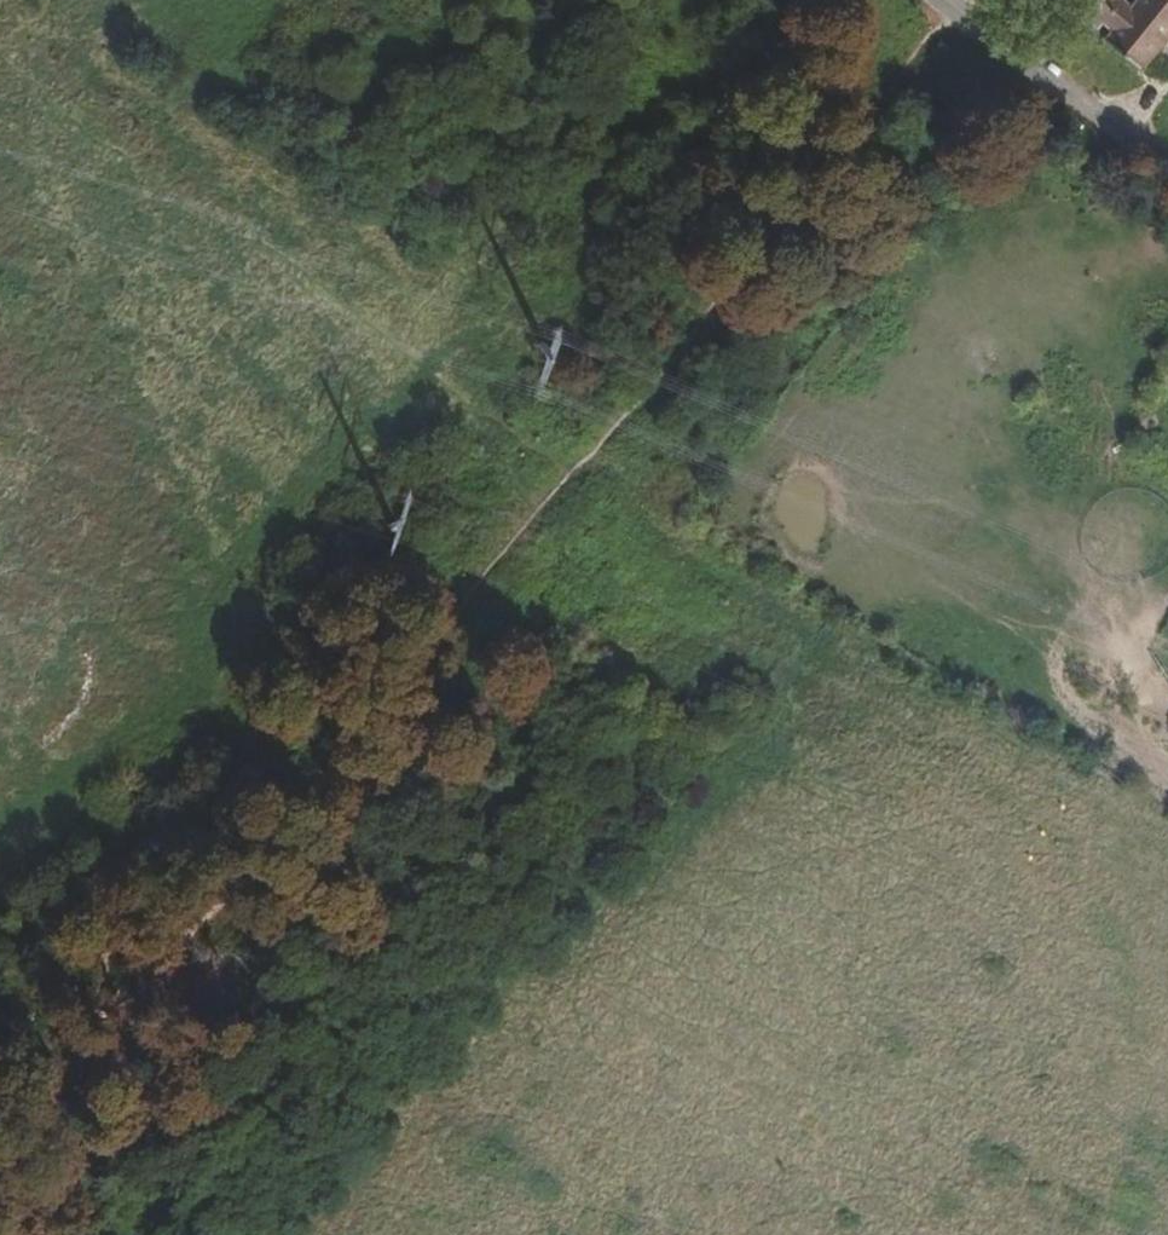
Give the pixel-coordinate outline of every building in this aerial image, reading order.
[(1072,2),(1068,6),(1093,27),(1098,23),(1107,32),(1128,6),(1120,0),(1070,0),(1072,2)] [(1145,63),(1167,35),(1167,0),(1133,0),(1128,6),(1107,32),(1101,38),(1138,69),(1145,63)]
